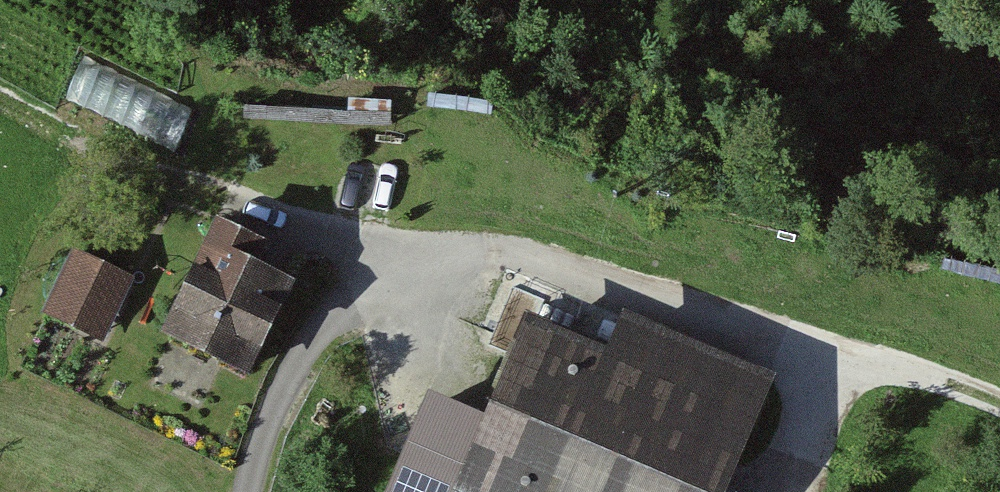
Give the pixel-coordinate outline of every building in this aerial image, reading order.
[(260,219),(213,199),(159,323),(251,364),(296,261),(250,241),(260,219)] [(133,269),(75,242),(45,307),(103,334),(133,269)] [(526,302),(484,404),(430,382),(384,491),(721,491),(774,365),(625,303),(611,337),(526,302)]
